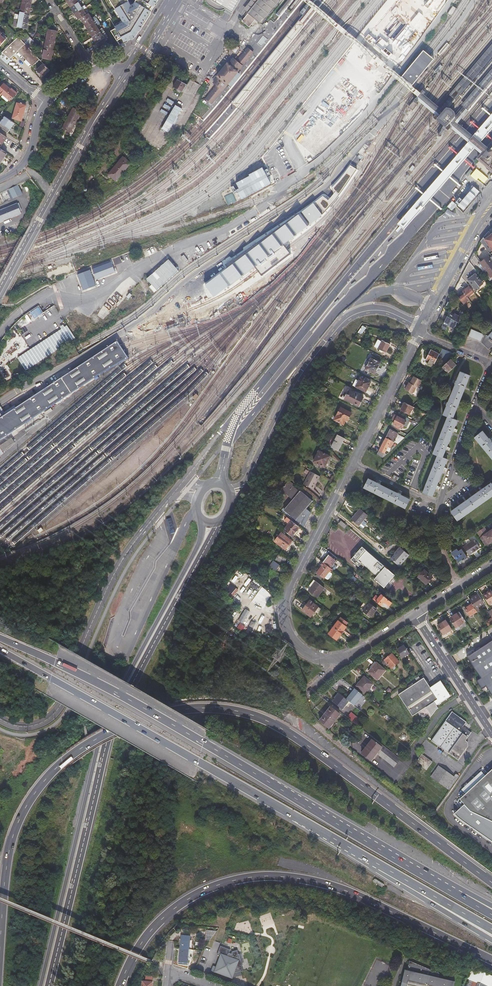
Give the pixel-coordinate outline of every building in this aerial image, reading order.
[(133,38),(157,0),(139,0),(135,6),(131,9),(126,0),(107,0),(120,22),(115,25),(110,16),(104,19),(120,45),(133,38)] [(207,3),(213,8),(220,10),(226,10),(229,11),(233,13),(241,0),(206,0),(207,3)] [(249,12),(259,0),(253,0),(246,9),(249,12)] [(249,12),(256,18),(262,22),(280,0),(259,0),(249,12)] [(365,40),(388,59),(436,0),(398,0),(365,40)] [(71,7),(75,14),(82,9),(78,3),(71,7)] [(22,5),(20,12),(29,14),(31,6),(22,5)] [(457,9),(452,6),(447,14),(450,17),(452,16),(457,9)] [(78,20),(81,19),(88,14),(84,8),(82,9),(75,14),(78,20)] [(16,14),(15,20),(28,22),(29,14),(20,12),(20,15),(16,14)] [(250,26),(256,18),(249,12),(243,20),(250,26)] [(84,25),(92,20),(88,14),(81,19),(84,25)] [(27,29),(28,22),(15,20),(13,27),(27,29)] [(88,31),(96,26),(92,20),(84,25),(88,31)] [(299,20),(232,104),(236,108),(304,24),(299,20)] [(56,34),(57,30),(56,30),(56,27),(55,25),(49,24),(46,39),(55,41),(56,34)] [(88,31),(92,37),(102,31),(102,29),(99,31),(96,26),(88,31)] [(103,32),(102,31),(92,37),(98,47),(100,46),(104,51),(109,48),(100,34),(103,32)] [(18,37),(2,52),(9,59),(18,51),(32,66),(39,60),(28,48),(34,42),(26,33),(20,39),(18,37)] [(254,37),(251,34),(245,41),(248,44),(254,37)] [(55,41),(46,39),(44,49),(53,51),(55,41)] [(447,43),(438,53),(440,55),(449,44),(447,43)] [(53,51),(44,49),(43,59),(51,61),(53,51)] [(207,99),(212,102),(227,84),(233,76),(237,72),(252,53),(247,50),(237,62),(233,59),(228,65),(228,64),(224,68),(218,76),(219,77),(216,80),(220,83),(207,99)] [(433,59),(422,51),(401,78),(412,87),(433,59)] [(8,64),(16,72),(21,66),(12,59),(8,64)] [(50,70),(44,64),(37,70),(43,77),(45,75),(50,70)] [(58,73),(67,69),(65,64),(56,68),(58,73)] [(237,72),(227,84),(230,86),(240,74),(237,72)] [(173,86),(182,91),(186,84),(177,79),(173,86)] [(5,83),(0,89),(0,90),(4,94),(10,99),(11,100),(18,92),(14,88),(13,89),(5,83)] [(485,157),(490,151),(480,143),(477,140),(473,137),(457,124),(456,123),(455,122),(453,120),(451,119),(446,114),(439,109),(420,93),(415,99),(434,115),(468,143),(472,146),(475,148),(475,149),(485,157)] [(416,102),(414,100),(410,106),(414,110),(418,104),(416,102)] [(26,105),(18,103),(14,118),(22,120),(26,105)] [(81,112),(73,108),(67,119),(62,128),(70,133),(75,125),(81,112)] [(14,122),(5,116),(0,122),(0,127),(8,132),(14,122)] [(481,161),(491,169),(491,170),(491,171),(491,149),(490,151),(485,157),(482,160),(481,161)] [(118,161),(127,167),(131,162),(123,155),(118,161)] [(127,167),(118,161),(106,176),(114,183),(127,167)] [(357,169),(350,165),(331,186),(334,193),(328,200),(323,196),(314,204),(322,215),(339,195),(357,169)] [(270,184),(262,168),(232,184),(240,200),(270,184)] [(465,210),(480,190),(474,186),(463,200),(460,197),(455,203),(465,210)] [(24,196),(19,187),(11,191),(15,200),(24,196)] [(314,204),(205,283),(214,296),(255,267),(258,271),(262,276),(290,253),(287,249),(284,245),(322,215),(314,204)] [(17,207),(0,214),(0,224),(21,215),(17,207)] [(482,244),(489,254),(491,252),(491,236),(490,234),(490,233),(483,242),(482,243),(482,244)] [(479,275),(485,270),(491,278),(491,277),(491,262),(489,258),(482,263),(476,256),(472,265),(479,275)] [(168,261),(146,280),(157,292),(179,273),(168,261)] [(112,262),(92,269),(96,280),(115,273),(112,262)] [(463,279),(468,285),(471,283),(477,290),(480,288),(479,286),(485,282),(479,275),(472,265),(471,264),(463,279)] [(69,274),(67,269),(48,276),(50,281),(69,274)] [(90,271),(77,275),(83,291),(95,286),(90,271)] [(138,287),(133,291),(137,296),(142,291),(138,287)] [(460,300),(465,306),(471,301),(469,298),(475,294),(470,288),(464,293),(466,296),(460,300)] [(42,312),(38,307),(30,312),(34,318),(42,312)] [(441,328),(443,330),(445,331),(449,326),(454,329),(458,324),(459,325),(462,319),(459,318),(455,315),(453,317),(451,316),(449,318),(448,317),(441,328)] [(67,325),(18,358),(26,371),(75,337),(67,325)] [(489,337),(485,335),(482,343),(489,350),(491,346),(491,334),(489,337)] [(128,356),(126,352),(122,347),(118,340),(5,415),(1,408),(0,408),(0,441),(128,356)] [(389,344),(381,340),(380,341),(377,348),(385,352),(389,344)] [(443,357),(447,349),(442,347),(440,351),(431,347),(426,356),(435,361),(438,354),(443,357)] [(379,362),(370,357),(364,368),(374,373),(379,362)] [(449,371),(457,363),(451,357),(443,365),(449,371)] [(471,374),(461,370),(457,379),(454,378),(453,381),(456,382),(448,401),(445,399),(444,402),(447,404),(443,413),(448,415),(433,453),(437,455),(423,493),(432,496),(435,488),(438,490),(440,486),(436,485),(442,470),(446,471),(447,468),(444,467),(447,459),(442,457),(445,449),(448,450),(449,447),(446,446),(453,430),(456,431),(457,429),(454,428),(457,419),(453,417),(471,374)] [(420,380),(412,376),(409,383),(407,382),(404,389),(411,393),(412,392),(415,386),(416,387),(420,380)] [(370,382),(360,377),(357,383),(354,382),(352,386),(365,392),(370,382)] [(363,397),(348,390),(344,399),(358,406),(363,397)] [(410,416),(414,408),(411,407),(403,402),(400,410),(410,416)] [(350,413),(340,408),(333,420),(343,425),(345,420),(346,420),(350,413)] [(406,418),(398,414),(396,417),(394,415),(392,420),(394,421),(392,424),(401,429),(406,418)] [(482,429),(474,436),(491,458),(491,442),(491,440),(491,439),(491,436),(491,435),(489,437),(482,429)] [(389,430),(385,438),(393,442),(397,434),(389,430)] [(343,439),(337,435),(331,447),(337,451),(343,439)] [(379,450),(376,456),(381,458),(387,447),(390,448),(393,442),(385,438),(379,450)] [(329,456),(318,451),(312,462),(323,468),(324,466),(326,467),(331,458),(329,457),(329,456)] [(313,489),(319,476),(310,471),(303,484),(313,489)] [(290,479),(281,489),(286,493),(287,493),(293,498),(284,508),(300,523),(304,515),(301,513),(312,501),(300,490),(299,491),(293,485),(294,484),(290,479)] [(376,483),(367,479),(363,488),(405,508),(409,499),(400,495),(401,491),(398,490),(397,493),(379,484),(380,481),(378,480),(376,483)] [(480,489),(481,491),(452,511),(450,513),(455,521),(491,495),(491,484),(490,482),(482,488),(480,485),(478,487),(480,489)] [(481,491),(480,489),(451,510),(452,511),(481,491)] [(350,518),(358,525),(366,515),(358,508),(350,518)] [(291,536),(299,526),(288,516),(285,519),(289,522),(283,530),(291,536)] [(483,527),(476,532),(485,545),(491,540),(491,529),(487,532),(483,527)] [(295,544),(283,534),(277,542),(289,552),(295,544)] [(460,543),(468,555),(479,547),(474,540),(464,546),(461,542),(460,543)] [(394,574),(360,546),(349,559),(360,568),(363,565),(376,576),(374,579),(383,587),(394,574)] [(408,555),(398,547),(395,551),(396,552),(390,559),(398,566),(408,555)] [(466,558),(460,549),(457,551),(456,548),(450,552),(453,555),(459,563),(466,558)] [(330,552),(323,561),(324,563),(330,568),(331,567),(334,564),(338,558),(330,552)] [(288,559),(280,556),(278,561),(286,565),(288,559)] [(272,569),(278,573),(282,567),(276,563),(272,569)] [(330,568),(324,563),(317,572),(324,578),(331,568),(330,568)] [(432,577),(424,570),(417,577),(426,584),(432,577)] [(351,584),(352,585),(359,576),(357,574),(354,578),(355,578),(351,584)] [(314,580),(309,586),(306,590),(315,597),(323,587),(314,580)] [(231,582),(227,587),(234,594),(239,589),(231,582)] [(262,586),(258,591),(268,599),(272,594),(262,586)] [(482,596),(488,605),(491,603),(491,593),(491,591),(487,593),(482,596)] [(389,606),(392,602),(382,594),(379,597),(376,595),(374,598),(376,600),(376,601),(381,605),(384,602),(389,606)] [(477,595),(469,600),(472,604),(477,612),(477,613),(480,611),(478,608),(480,607),(481,608),(482,608),(481,607),(482,606),(481,605),(483,604),(477,595)] [(320,608),(308,599),(303,606),(301,604),(299,607),(301,609),(300,610),(309,616),(315,609),(317,611),(320,608)] [(369,603),(362,611),(369,617),(376,609),(369,603)] [(477,612),(472,604),(464,608),(470,617),(477,612)] [(486,627),(491,623),(491,611),(491,609),(488,611),(491,618),(484,623),(486,627)] [(465,621),(459,612),(449,618),(455,627),(465,621)] [(333,627),(340,633),(345,626),(344,626),(346,623),(339,619),(333,627)] [(452,628),(446,619),(437,625),(443,634),(446,632),(452,628)] [(335,640),(340,633),(333,627),(327,634),(335,640)] [(466,657),(479,678),(475,681),(480,689),(485,686),(491,696),(491,639),(466,657)] [(409,654),(403,646),(397,650),(402,658),(409,654)] [(391,654),(381,663),(385,666),(387,665),(391,669),(399,663),(391,654)] [(383,670),(375,663),(368,671),(376,678),(383,670)] [(372,683),(363,676),(356,685),(364,692),(372,683)] [(450,696),(440,681),(430,688),(423,678),(398,695),(412,717),(434,702),(436,705),(450,696)] [(350,703),(353,706),(361,696),(353,689),(345,699),(348,701),(350,703)] [(345,699),(339,694),(333,702),(342,709),(345,705),(348,701),(345,699)] [(320,722),(328,729),(339,715),(339,714),(341,712),(333,706),(331,708),(330,707),(319,721),(320,722)] [(467,722),(453,712),(432,741),(447,752),(446,753),(449,755),(450,754),(459,760),(470,747),(469,743),(466,741),(472,733),(464,727),(467,722)] [(354,723),(358,718),(350,713),(347,717),(354,723)] [(377,754),(394,767),(400,759),(374,738),(372,740),(361,753),(371,761),(377,754)] [(434,762),(423,755),(418,762),(424,766),(425,768),(428,771),(434,762)] [(454,777),(439,765),(431,776),(447,787),(454,777)] [(481,771),(461,790),(465,794),(453,805),(450,810),(453,815),(491,842),(491,769),(485,776),(481,771)] [(180,951),(187,951),(188,943),(190,943),(190,939),(181,938),(180,951)] [(220,956),(213,972),(232,979),(235,972),(241,970),(242,970),(241,966),(243,965),(240,955),(238,955),(237,950),(231,951),(231,950),(220,946),(217,955),(220,956)] [(186,960),(187,951),(180,951),(179,966),(188,967),(188,960),(186,960)] [(455,983),(438,979),(440,975),(422,967),(409,962),(407,971),(405,971),(401,985),(454,985),(455,983)] [(473,972),(468,985),(491,985),(491,980),(473,972)] [(141,980),(141,985),(151,985),(151,981),(152,976),(144,975),(144,979),(142,979),(142,980),(141,980)]
